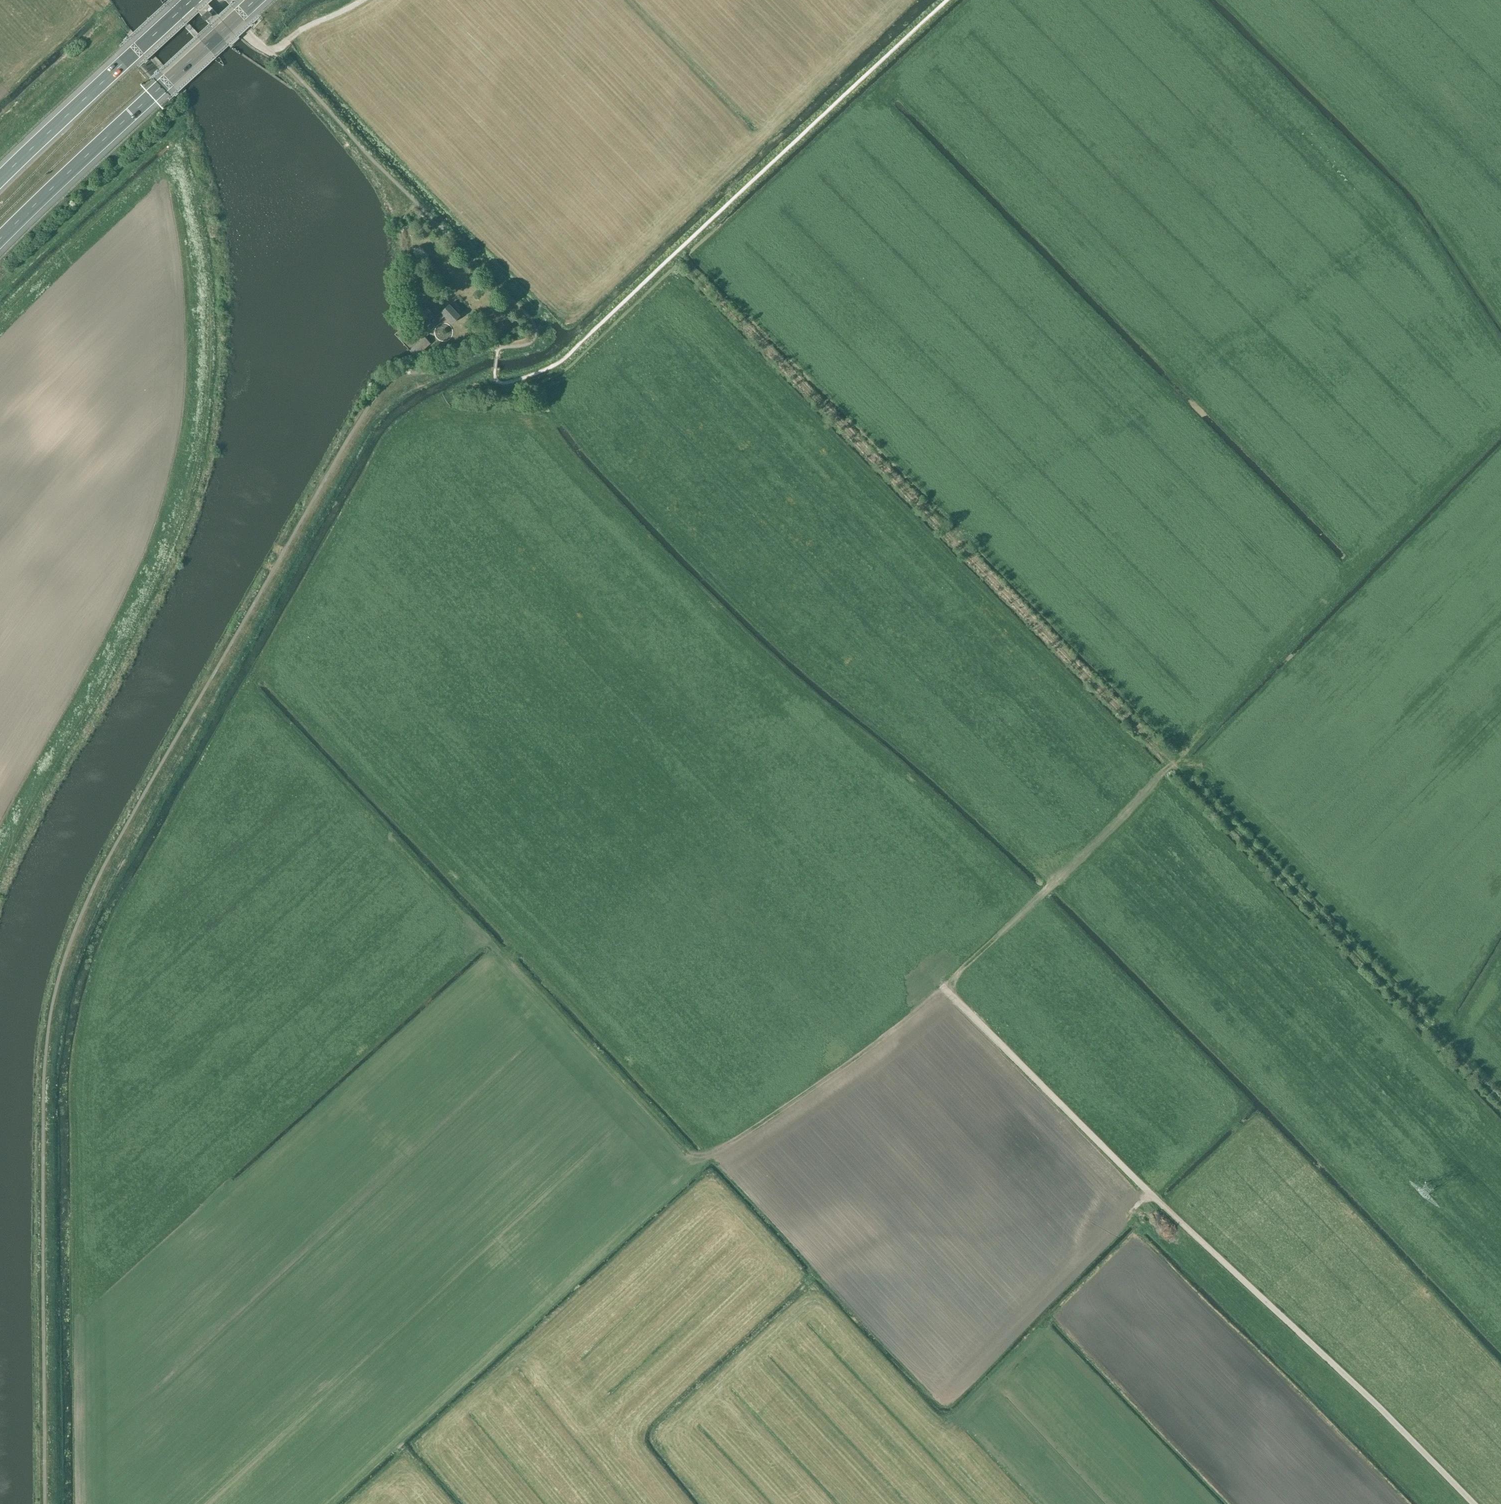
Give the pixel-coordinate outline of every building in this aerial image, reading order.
[(211,15),(207,11),(200,16),(204,21),(211,15)] [(449,306),(436,317),(425,305),(414,315),(431,333),(445,320),(451,327),(461,318),(449,306)] [(431,344),(425,337),(410,351),(416,357),(431,344)] [(1155,1227),(1159,1236),(1167,1233),(1163,1224),(1155,1227)]
